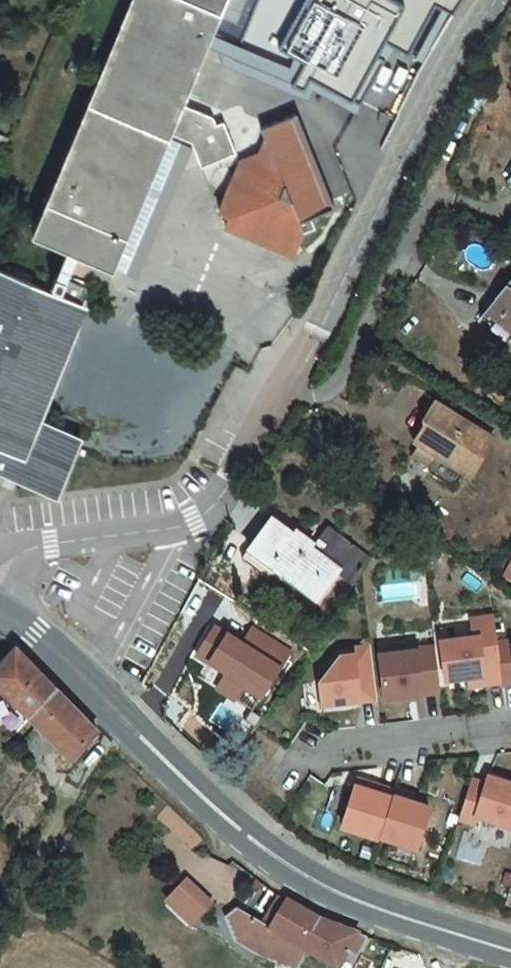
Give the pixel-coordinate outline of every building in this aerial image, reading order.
[(219,211),(225,224),(294,254),(304,231),(315,226),(311,215),(314,208),(309,206),(306,199),(313,196),(316,194),(315,190),(327,186),(340,180),(346,165),(348,137),(339,113),(333,115),(332,111),(325,108),(327,104),(324,97),(314,101),(312,97),(297,103),(301,111),(289,116),(282,97),(273,101),(270,93),(286,87),(291,98),(305,92),(301,82),(284,83),(277,76),(248,90),(251,99),(224,110),(199,100),(205,87),(191,81),(221,12),(192,0),(131,0),(32,232),(82,253),(113,266),(168,137),(193,148),(195,148),(201,164),(236,151),(241,159),(219,211)] [(221,12),(226,0),(192,0),(221,12)] [(236,41),(286,63),(297,52),(302,54),(401,111),(470,0),(254,0),(236,41)] [(327,186),(315,190),(316,194),(328,190),(327,186)] [(313,196),(306,199),(309,206),(314,208),(316,203),(313,196)] [(41,479),(55,487),(61,473),(78,435),(32,415),(80,300),(85,287),(73,282),(54,273),(48,288),(0,268),(0,456),(41,479)] [(490,307),(510,323),(510,281),(490,307)] [(418,467),(440,482),(446,481),(454,468),(461,473),(484,439),(428,402),(416,419),(421,422),(412,433),(411,439),(426,449),(417,461),(418,467)] [(1,470),(3,466),(19,472),(17,477),(53,492),(55,487),(41,479),(0,456),(0,470),(1,470)] [(1,470),(17,477),(19,472),(3,466),(1,470)] [(272,506),(245,545),(268,562),(314,596),(334,565),(349,576),(364,554),(322,522),(316,531),(327,539),(319,550),(307,542),(310,537),(294,526),(295,523),(272,506)] [(245,545),(238,554),(261,571),(268,562),(245,545)] [(476,637),(443,641),(447,680),(470,677),(484,676),(485,684),(503,682),(498,643),(495,616),(474,618),(476,637)] [(254,623),(242,640),(215,620),(192,652),(206,662),(197,675),(235,702),(245,688),(262,699),(295,652),(254,623)] [(498,643),(503,682),(503,685),(510,684),(510,641),(498,643)] [(338,658),(318,686),(321,707),(376,700),(369,647),(350,649),(351,656),(338,658)] [(416,651),(379,655),(384,699),(440,693),(435,647),(416,649),(416,651)] [(0,671),(0,726),(19,742),(45,712),(0,671)] [(484,676),(470,677),(471,686),(485,684),(484,676)] [(87,748),(45,712),(19,742),(25,749),(63,782),(87,748)] [(395,790),(358,778),(342,827),(379,839),(379,837),(395,790)] [(467,794),(457,826),(472,831),(474,824),(510,836),(510,793),(486,784),(481,798),(467,794)] [(345,814),(353,789),(337,785),(330,809),(345,814)] [(395,788),(395,790),(379,837),(416,851),(429,809),(410,802),(413,795),(395,788)] [(172,903),(153,923),(177,945),(196,925),(172,903)] [(266,917),(248,946),(286,967),(336,967),(344,955),(304,940),(274,922),(266,917)] [(224,963),(238,939),(222,930),(211,939),(222,963),(224,963)] [(238,939),(224,963),(222,963),(229,967),(286,967),(248,946),(238,939)]
